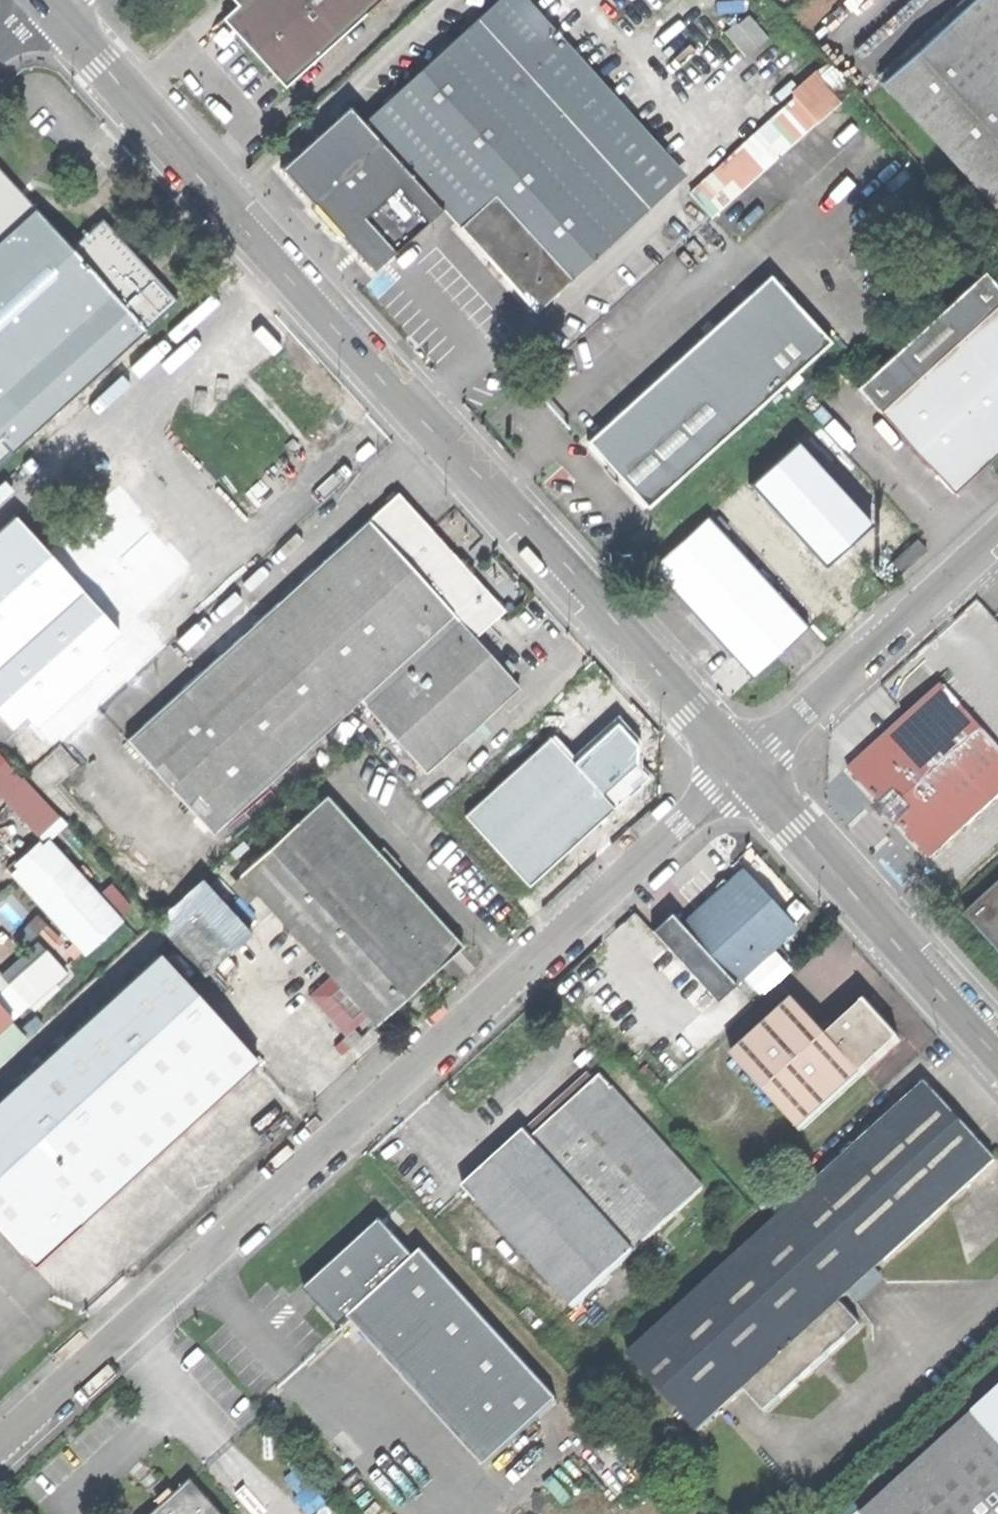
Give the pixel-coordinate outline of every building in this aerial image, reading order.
[(244,1),(224,19),(254,52),(286,87),(382,0),(243,0),(244,1)] [(526,0),(498,0),(477,19),(633,192),(669,159),(526,0)] [(882,84),(997,212),(997,0),(974,0),(882,84)] [(749,15),(726,35),(746,59),(769,39),(749,15)] [(649,210),(633,192),(477,19),(364,121),(442,208),(536,312),(649,210)] [(776,115),(779,118),(800,141),(853,93),(830,67),(776,115)] [(372,271),(442,208),(364,121),(350,107),(281,169),(311,203),(310,209),(322,223),(334,236),(340,236),(372,271)] [(723,168),(744,191),(800,141),(779,118),(723,168)] [(686,177),(669,159),(633,192),(649,210),(686,177)] [(712,220),(744,191),(723,168),(691,197),(712,220)] [(178,305),(146,269),(105,223),(72,252),(0,172),(0,465),(178,305)] [(878,412),(997,302),(997,287),(982,270),(855,387),(878,412)] [(772,277),(702,341),(735,378),(805,314),(772,277)] [(878,412),(949,489),(960,489),(997,455),(997,302),(878,412)] [(621,478),(650,510),(833,344),(805,314),(735,378),(702,341),(589,443),(621,478)] [(127,741),(212,835),(360,700),(426,773),(519,688),(496,662),(473,637),(503,610),(429,528),(398,494),(127,741)] [(0,529),(0,687),(25,715),(100,649),(63,608),(81,591),(58,565),(14,516),(0,529)] [(776,655),(809,626),(709,516),(652,568),(752,677),(776,655)] [(893,563),(903,574),(928,550),(918,540),(893,563)] [(118,632),(81,591),(63,608),(100,649),(118,632)] [(932,859),(997,799),(997,748),(943,687),(851,770),(887,809),(882,813),(887,818),(893,824),(897,821),(932,859)] [(466,816),(531,887),(616,809),(586,777),(551,738),(466,816)] [(25,774),(0,747),(0,793),(2,795),(25,774)] [(424,982),(464,945),(329,797),(242,876),(378,1024),(424,982)] [(13,863),(83,954),(124,922),(54,832),(13,863)] [(668,941),(722,1001),(803,928),(749,869),(734,883),(729,878),(720,885),(725,890),(668,941)] [(982,930),(997,916),(997,912),(992,906),(975,922),(982,930)] [(982,930),(997,947),(997,916),(982,930)] [(171,942),(207,982),(231,960),(195,920),(171,942)] [(157,956),(0,1098),(0,1188),(27,1218),(205,1056),(228,1035),(157,956)] [(8,1018),(25,1002),(0,975),(0,1010),(8,1018)] [(801,1004),(739,1060),(805,1134),(906,1043),(888,1023),(872,1005),(833,1041),(801,1004)] [(17,1027),(25,1035),(41,1019),(33,1011),(17,1027)] [(341,1040),(350,1048),(362,1037),(353,1028),(341,1040)] [(254,1064),(228,1035),(205,1056),(231,1085),(254,1064)] [(231,1085),(205,1056),(27,1218),(52,1246),(147,1161),(231,1085)] [(466,1188),(575,1308),(707,1190),(604,1076),(534,1139),(528,1132),(504,1154),(466,1188)] [(634,1356),(702,1431),(746,1390),(768,1414),(866,1325),(844,1302),(997,1161),(997,1160),(965,1123),(930,1086),(634,1356)] [(52,1246),(27,1218),(0,1188),(0,1233),(30,1266),(52,1246)] [(487,1468),(560,1402),(425,1253),(417,1260),(384,1223),(348,1255),(310,1290),(345,1329),(353,1321),(487,1468)] [(978,1415),(997,1437),(997,1397),(978,1415)] [(978,1415),(868,1513),(997,1513),(997,1437),(978,1415)] [(196,1481),(160,1513),(159,1513),(226,1513),(196,1481)]
